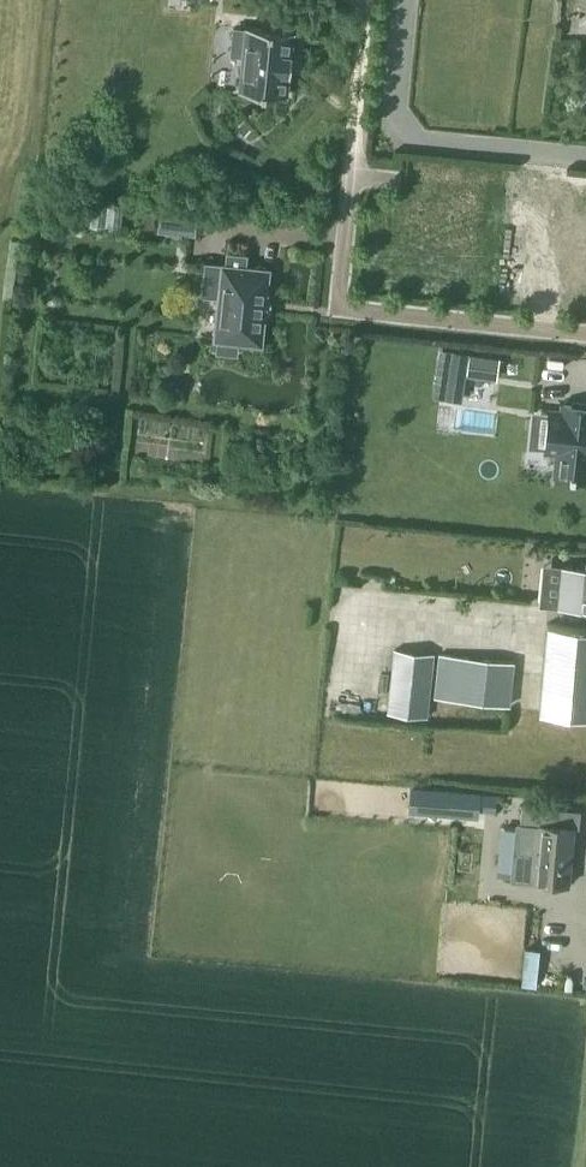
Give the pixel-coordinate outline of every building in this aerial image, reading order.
[(243,56),(240,90),(288,95),(294,31),(233,25),(230,55),(243,56)] [(89,203),(87,225),(119,228),(121,206),(89,203)] [(160,209),(158,228),(194,232),(196,213),(160,209)] [(222,264),(205,262),(202,294),(219,296),(214,337),(214,339),(216,340),(216,339),(217,339),(216,351),(236,353),(237,341),(258,343),(258,344),(261,344),(261,342),(261,341),(268,271),(269,268),(245,266),(246,254),(226,252),(225,265),(224,264),(222,264)] [(466,353),(463,374),(493,379),(496,358),(466,353)] [(545,449),(558,451),(556,474),(585,477),(585,406),(563,404),(562,412),(549,410),(545,449)] [(585,561),(584,569),(561,567),(558,608),(585,610),(585,561)] [(585,715),(585,628),(546,624),(538,711),(585,715)] [(388,714),(427,718),(433,654),(395,650),(388,714)] [(434,698),(508,707),(513,663),(439,655),(434,698)] [(410,786),(409,803),(476,809),(493,811),(495,794),(410,786)] [(519,822),(514,878),(533,880),(569,883),(574,827),(554,825),(556,808),(521,805),(520,822),(519,822)] [(524,946),(520,983),(535,985),(539,948),(537,948),(532,947),(524,946)]
